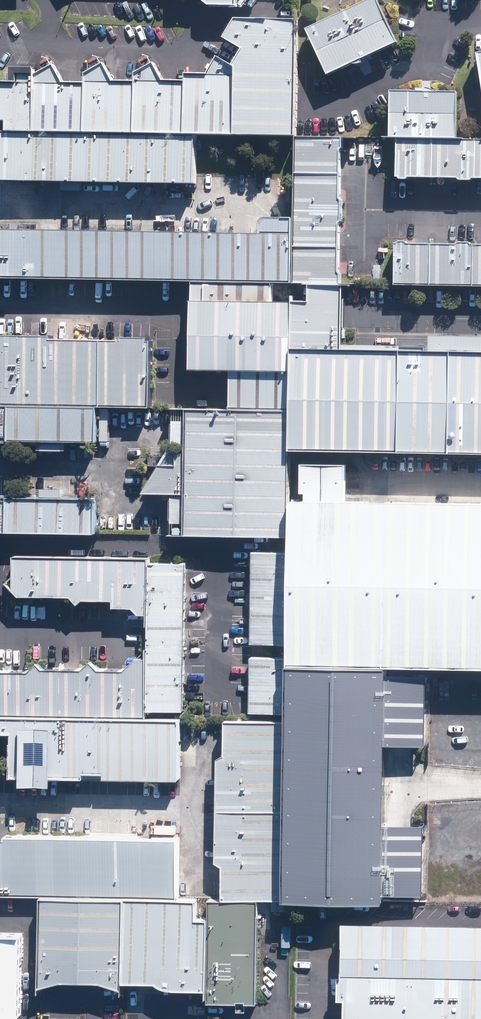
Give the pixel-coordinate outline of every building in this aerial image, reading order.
[(315,37),(336,82),(405,50),(385,5),(315,37)] [(297,144),(302,27),(244,24),(239,47),(251,58),(239,71),(223,64),(216,81),(188,79),(186,88),(171,88),(156,69),(133,80),(137,90),(123,88),(110,71),(88,80),(94,91),(71,90),(61,72),(40,82),(39,88),(0,89),(0,130),(19,130),(19,139),(205,142),(297,144)] [(401,183),(480,185),(480,146),(464,146),(464,99),(395,97),(393,145),(401,145),(401,183)] [(19,139),(0,139),(0,190),(204,193),(205,142),(19,139)] [(342,288),(344,145),(298,145),(296,227),(267,227),(267,236),(0,232),(0,283),(342,288)] [(397,291),(480,292),(480,252),(397,251),(397,291)] [(301,290),(197,289),(196,379),(231,379),(300,380),(300,356),(301,290)] [(301,290),(300,356),(344,357),(345,291),(301,290)] [(0,341),(0,446),(12,446),(102,448),(102,412),(153,413),(154,343),(0,341)] [(300,356),(300,380),(299,413),(298,459),(480,462),(480,359),(344,357),(300,356)] [(299,413),(300,380),(231,379),(231,412),(299,413)] [(231,412),(191,411),(189,544),(297,545),(298,459),(299,413),(231,412)] [(98,537),(99,501),(0,499),(0,536),(98,537)] [(300,499),(300,656),(480,656),(480,499),(300,499)] [(287,553),(252,552),(250,646),(286,647),(287,553)] [(182,716),(184,579),(149,577),(149,564),(18,561),(18,603),(130,606),(142,620),(151,620),(150,663),(144,662),(129,671),(0,673),(0,722),(7,722),(147,724),(147,717),(182,716)] [(286,658),(248,657),(246,716),(284,717),(286,658)] [(147,724),(7,722),(7,741),(19,741),(18,793),(63,794),(63,784),(180,786),(181,724),(147,724)] [(280,902),(282,722),(226,722),(224,901),(256,902),(280,902)] [(51,900),(178,901),(179,840),(11,840),(0,846),(0,900),(51,900)] [(51,900),(48,994),(63,989),(71,986),(83,984),(92,983),(104,985),(116,987),(129,992),(129,985),(165,988),(168,993),(210,994),(210,925),(200,925),(200,902),(178,901),(51,900)] [(256,902),(224,901),(211,901),(210,925),(210,994),(210,1006),(254,1006),(256,902)] [(349,928),(345,1018),(480,1018),(480,933),(349,928)] [(29,937),(0,936),(0,1018),(27,1018),(29,937)]
